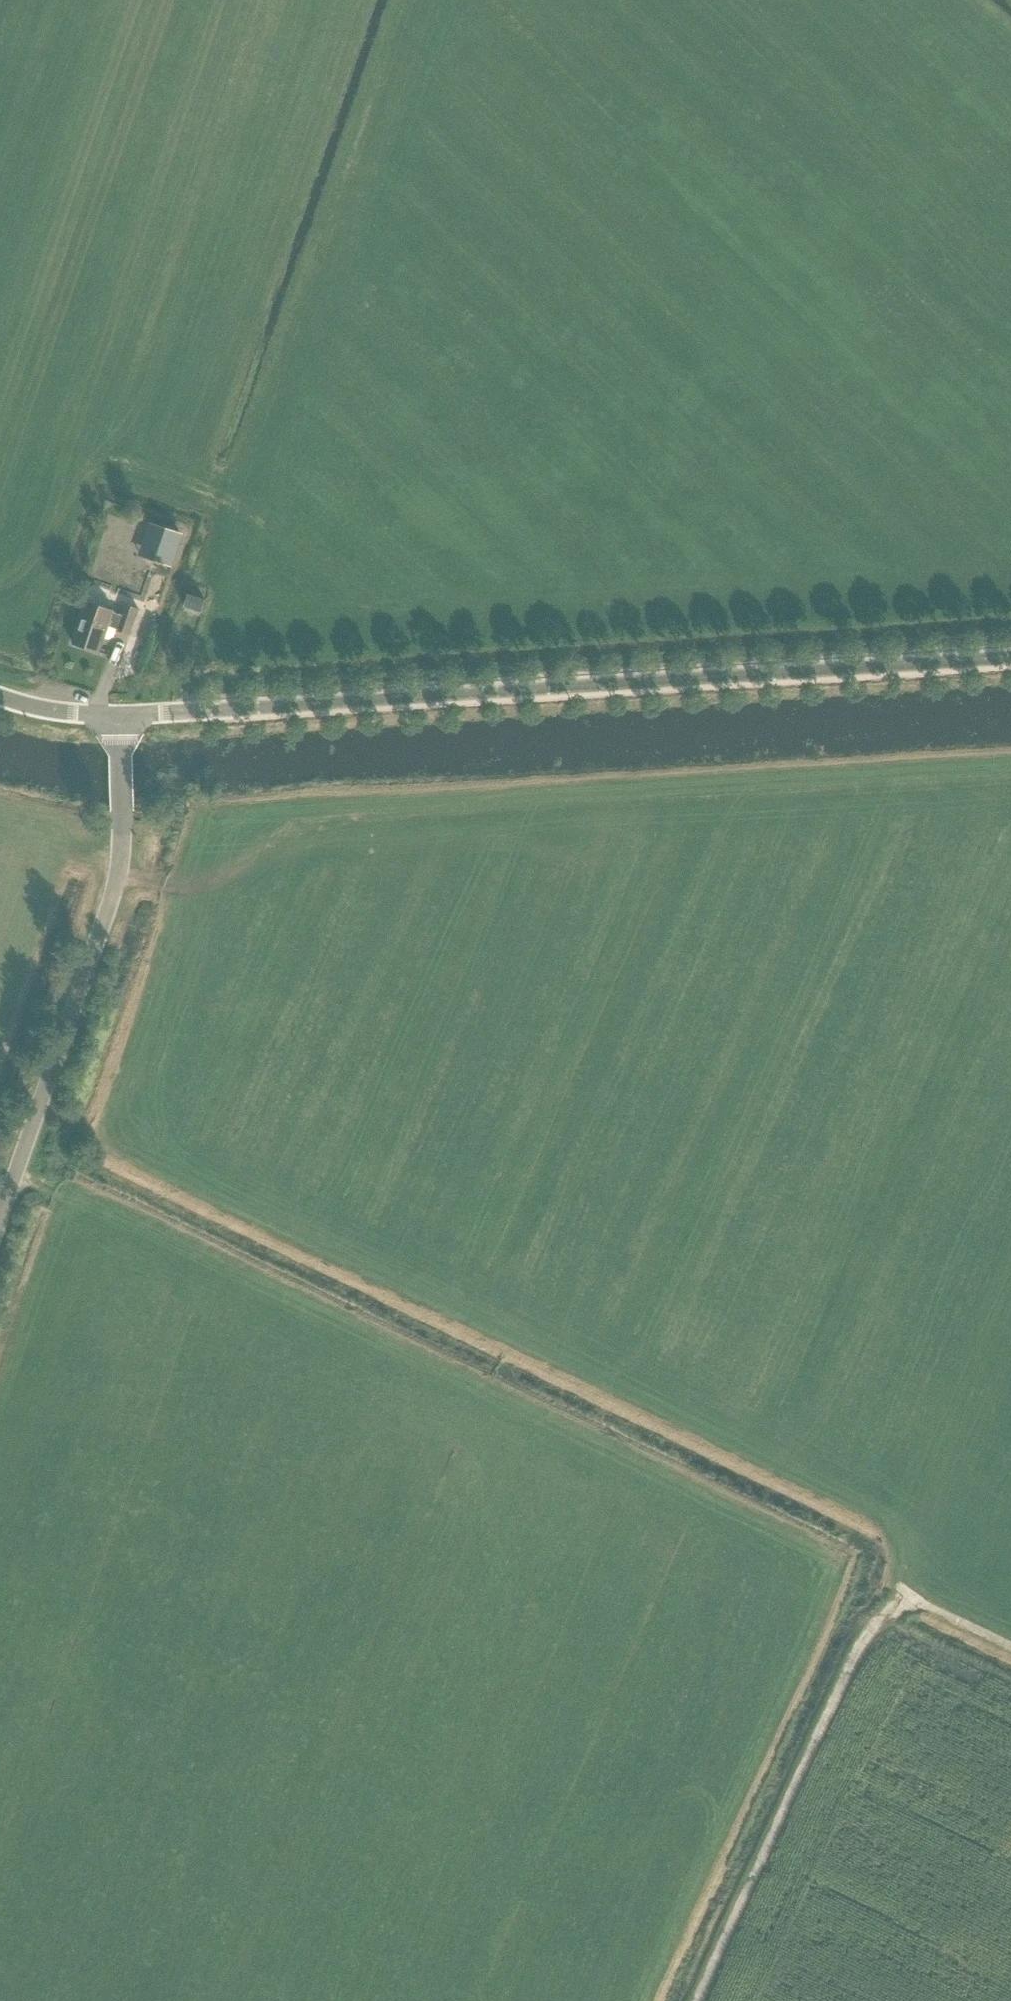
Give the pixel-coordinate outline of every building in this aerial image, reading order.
[(161,532),(155,551),(168,555),(174,537),(161,532)] [(185,606),(202,612),(205,600),(189,595),(185,606)] [(73,643),(100,652),(109,626),(117,629),(117,631),(129,635),(138,610),(124,605),(120,617),(112,614),(112,613),(86,604),(73,643)]
